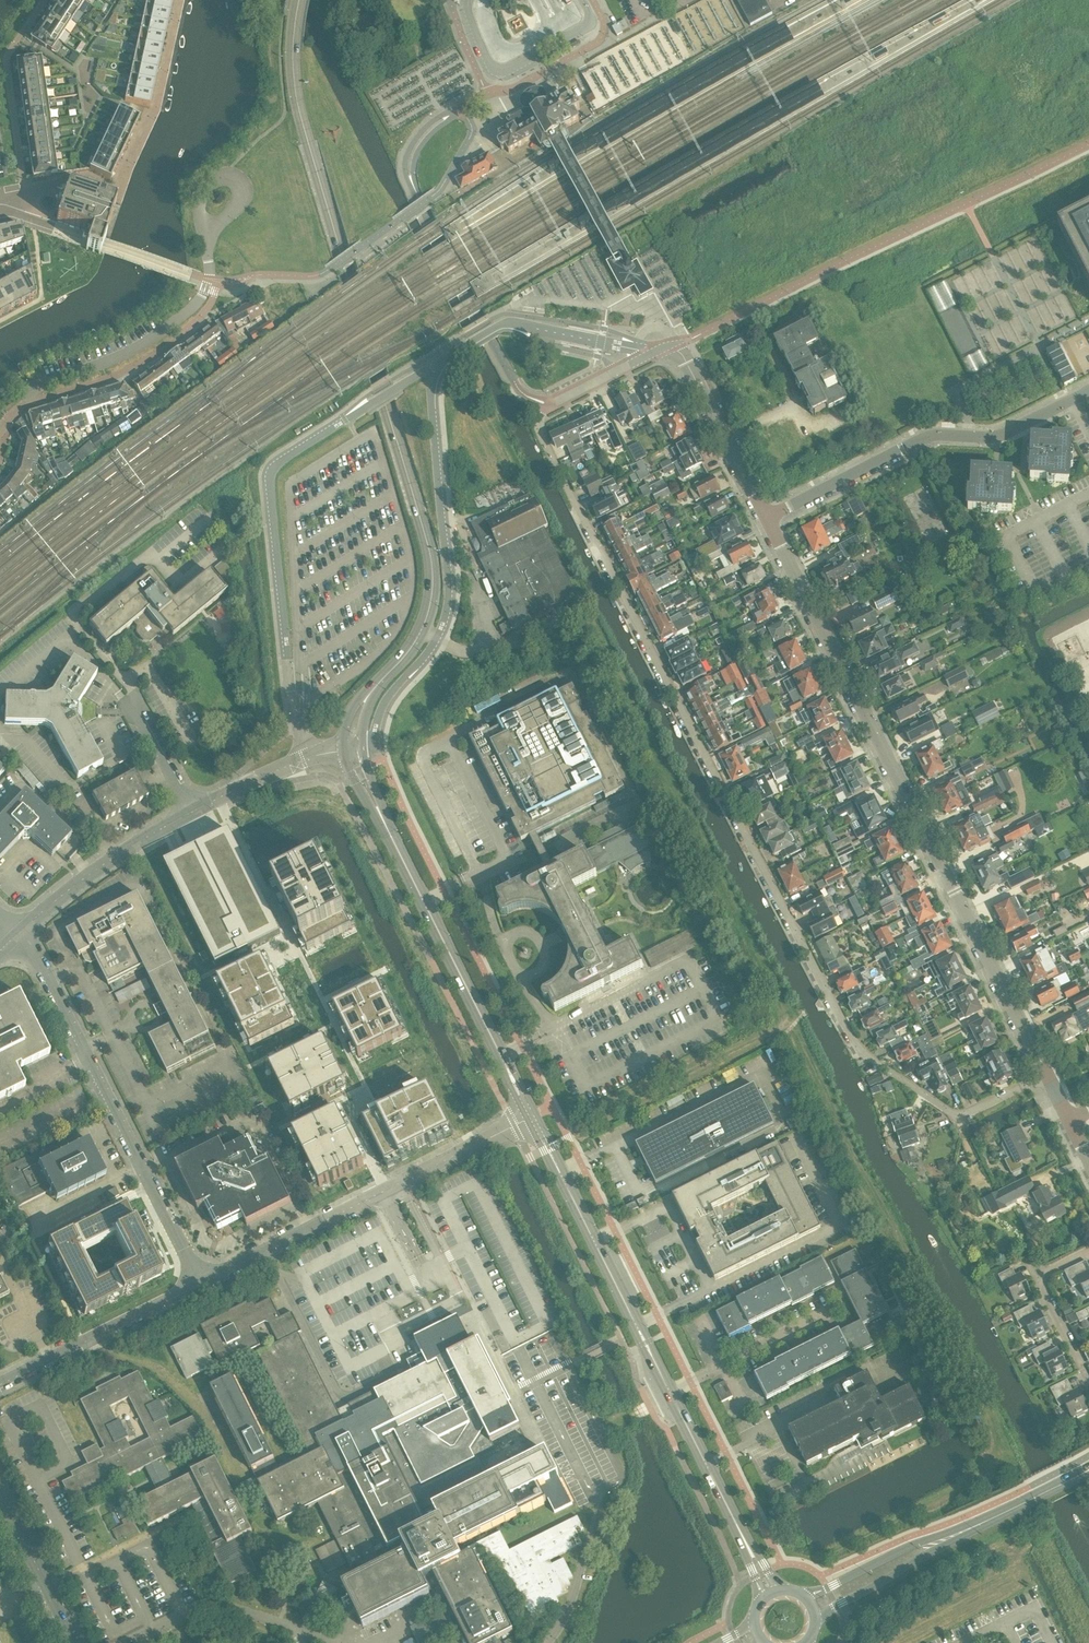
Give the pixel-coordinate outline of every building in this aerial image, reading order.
[(124,103),(127,92),(129,80),(132,68),(134,57),(137,45),(139,34),(142,22),(145,10),(147,0),(85,0),(83,3),(76,13),(70,23),(63,33),(57,43),(50,53),(41,47),(34,60),(41,59),(42,71),(44,81),(45,91),(47,102),(48,112),(50,122),(51,133),(53,143),(54,154),(56,164),(57,175),(73,173),(89,171),(94,160),(99,150),(104,140),(109,130),(113,120),(118,109),(126,113),(130,105),(124,103)] [(49,10),(71,24),(77,13),(57,0),(55,0),(50,8),(49,9),(49,10)] [(77,13),(84,3),(79,0),(57,0),(77,13)] [(169,16),(172,4),(153,0),(147,0),(145,10),(169,16)] [(772,14),(765,0),(736,0),(751,26),(772,14)] [(45,20),(44,20),(64,33),(71,24),(49,10),(50,11),(45,19),(45,20)] [(167,27),(169,16),(145,10),(142,22),(167,27)] [(594,113),(688,61),(690,55),(680,38),(683,36),(676,23),(673,24),(669,18),(626,42),(586,64),(590,70),(582,75),(591,92),(593,95),(586,99),(594,113)] [(38,29),(38,30),(58,43),(64,33),(44,20),(44,21),(38,29)] [(625,21),(612,28),(617,36),(630,29),(625,21)] [(164,39),(167,27),(142,22),(139,34),(164,39)] [(32,39),(31,41),(32,41),(34,43),(42,48),(45,49),(44,50),(46,50),(51,54),(58,43),(38,30),(37,31),(38,31),(33,38),(32,40),(32,39)] [(162,51),(164,39),(139,34),(137,45),(162,51)] [(159,62),(162,51),(137,45),(134,57),(159,62)] [(157,74),(159,62),(134,57),(132,68),(157,74)] [(42,71),(41,59),(34,60),(17,63),(18,74),(42,71)] [(154,86),(157,74),(132,68),(129,80),(154,86)] [(44,81),(42,71),(18,74),(20,84),(44,81)] [(152,97),(154,86),(129,80),(127,92),(152,97)] [(45,91),(44,81),(20,84),(21,95),(45,91)] [(47,102),(45,91),(21,95),(23,105),(47,102)] [(498,143),(501,149),(502,150),(506,148),(509,153),(536,138),(541,149),(548,145),(550,144),(552,143),(555,142),(557,140),(559,139),(562,137),(559,132),(579,121),(574,113),(581,109),(575,99),(570,102),(566,94),(545,106),(540,95),(537,91),(536,92),(535,94),(533,95),(532,96),(530,97),(528,97),(526,98),(524,98),(526,103),(530,109),(511,119),(510,118),(509,119),(508,119),(508,120),(508,121),(509,121),(509,122),(510,122),(511,122),(514,128),(500,136),(503,141),(498,143)] [(149,109),(152,97),(127,92),(124,103),(130,105),(149,109)] [(48,112),(47,102),(23,105),(24,115),(48,112)] [(134,130),(139,119),(126,113),(118,109),(113,120),(134,130)] [(50,122),(48,112),(24,115),(26,126),(50,122)] [(134,130),(113,120),(109,130),(130,140),(134,130)] [(51,133),(50,122),(26,126),(27,136),(51,133)] [(130,140),(109,130),(104,140),(125,150),(130,140)] [(53,143),(51,133),(27,136),(29,147),(53,143)] [(550,144),(548,145),(558,165),(561,169),(589,220),(591,225),(598,238),(611,262),(620,258),(620,257),(623,263),(629,260),(613,230),(562,137),(559,139),(557,140),(555,142),(552,143),(550,144)] [(125,150),(104,140),(99,150),(120,160),(125,150)] [(54,154),(53,143),(29,147),(30,157),(54,154)] [(115,170),(120,160),(99,150),(94,160),(95,160),(115,170)] [(56,164),(54,154),(30,157),(32,167),(56,164)] [(462,189),(498,169),(489,154),(462,169),(466,175),(456,180),(462,189)] [(95,160),(90,171),(95,174),(111,181),(116,170),(115,170),(95,160)] [(57,175),(56,164),(32,167),(33,179),(57,175)] [(549,169),(552,174),(561,169),(558,165),(549,169)] [(112,215),(116,204),(99,198),(99,197),(86,193),(85,193),(68,187),(65,198),(64,197),(59,212),(60,212),(56,223),(91,235),(89,240),(87,245),(86,250),(100,254),(101,250),(103,244),(106,238),(104,237),(107,228),(108,228),(108,226),(112,216),(112,215)] [(1064,220),(1057,223),(1088,285),(1088,207),(1064,220)] [(580,225),(583,230),(591,225),(589,220),(580,225)] [(37,296),(32,272),(26,244),(23,231),(17,227),(0,230),(0,316),(37,296)] [(611,262),(608,264),(614,276),(623,292),(634,285),(641,297),(653,290),(638,262),(632,266),(631,266),(626,269),(623,263),(620,257),(620,258),(613,261),(611,262)] [(255,302),(233,313),(242,330),(252,325),(250,321),(262,315),(263,314),(259,306),(259,305),(264,302),(258,291),(251,295),(252,296),(255,302)] [(221,320),(215,323),(227,339),(233,336),(232,334),(231,332),(235,329),(236,330),(237,333),(242,330),(233,313),(220,320),(221,320)] [(269,321),(249,335),(253,341),(274,328),(269,321)] [(213,324),(212,325),(196,337),(206,350),(208,348),(208,349),(217,343),(214,339),(220,334),(213,324)] [(809,324),(777,341),(798,380),(796,381),(798,386),(801,391),(803,390),(805,395),(806,395),(807,394),(810,399),(809,399),(808,400),(810,405),(808,405),(809,406),(810,411),(813,415),(827,408),(828,410),(847,401),(832,371),(828,362),(815,369),(805,349),(818,342),(809,324)] [(227,339),(226,339),(237,353),(242,349),(233,336),(227,339)] [(203,352),(206,350),(196,337),(180,348),(187,358),(201,348),(203,352)] [(729,363),(748,353),(739,337),(727,343),(730,349),(724,352),(725,354),(724,355),(727,361),(728,360),(729,363)] [(1058,346),(1047,352),(1065,387),(1076,381),(1058,346)] [(172,370),(187,358),(180,348),(164,360),(172,370)] [(233,348),(215,361),(219,366),(221,368),(238,356),(233,348)] [(983,348),(963,358),(973,378),(993,367),(983,348)] [(178,378),(172,370),(164,360),(149,372),(156,382),(170,372),(176,380),(178,378)] [(152,385),(156,382),(149,372),(133,384),(144,399),(149,396),(149,395),(155,390),(152,385)] [(648,417),(656,413),(653,407),(665,401),(664,401),(668,399),(664,391),(660,393),(655,382),(652,383),(651,383),(648,385),(648,386),(646,387),(647,389),(642,392),(648,403),(642,406),(648,417)] [(121,384),(114,387),(116,392),(121,408),(122,411),(123,415),(124,415),(128,412),(127,410),(125,402),(124,402),(130,400),(135,399),(132,391),(127,393),(125,386),(121,384)] [(104,390),(109,406),(110,406),(111,411),(121,408),(116,392),(114,387),(104,390)] [(104,390),(95,392),(100,409),(102,417),(104,417),(105,421),(108,420),(104,408),(109,406),(104,390)] [(96,419),(102,417),(100,409),(95,392),(85,395),(90,412),(94,425),(97,424),(96,419)] [(86,413),(90,412),(85,395),(76,398),(84,428),(85,428),(90,426),(86,413)] [(646,418),(635,396),(628,399),(626,396),(617,401),(623,412),(617,415),(621,425),(626,422),(629,427),(646,418)] [(85,430),(85,428),(84,428),(76,398),(66,401),(72,420),(73,419),(74,421),(72,422),(73,425),(78,423),(81,431),(85,430)] [(147,413),(152,409),(145,399),(139,404),(147,413)] [(74,428),(73,425),(72,422),(74,421),(73,419),(72,420),(66,401),(56,404),(61,421),(66,419),(69,429),(74,428)] [(65,434),(61,421),(56,404),(46,407),(52,426),(54,425),(55,427),(53,428),(53,431),(60,428),(62,435),(65,434)] [(53,431),(53,428),(55,427),(54,425),(52,426),(46,407),(37,410),(46,439),(50,438),(51,439),(56,438),(53,431)] [(28,416),(25,417),(26,422),(28,424),(30,424),(32,430),(33,433),(36,439),(41,437),(42,440),(46,439),(37,410),(29,412),(28,415),(28,416)] [(136,411),(126,418),(131,424),(141,417),(136,411)] [(589,416),(586,417),(587,419),(586,419),(594,436),(596,435),(600,445),(610,440),(613,446),(615,451),(623,447),(612,424),(612,425),(606,427),(600,414),(598,411),(594,411),(592,412),(590,414),(589,415),(589,416)] [(659,431),(654,422),(663,417),(660,411),(656,413),(648,417),(651,423),(656,432),(659,431)] [(677,414),(663,421),(668,431),(667,432),(671,440),(672,439),(673,440),(687,433),(684,427),(684,426),(684,425),(684,424),(684,423),(684,422),(683,422),(683,421),(682,421),(682,420),(681,420),(680,420),(677,414)] [(125,417),(115,423),(116,423),(121,432),(122,433),(122,434),(131,428),(131,427),(130,427),(125,417)] [(590,438),(594,436),(586,419),(573,426),(574,428),(584,448),(582,449),(585,454),(593,450),(590,445),(593,443),(590,438)] [(113,436),(121,432),(115,424),(108,428),(113,436)] [(579,451),(582,449),(584,448),(574,428),(562,433),(560,432),(554,435),(553,441),(555,447),(562,449),(567,447),(572,456),(580,453),(579,451)] [(25,430),(17,434),(25,449),(26,450),(34,452),(38,459),(48,473),(51,477),(48,479),(50,480),(44,486),(47,491),(59,481),(56,477),(51,469),(49,465),(46,461),(43,454),(41,455),(36,446),(35,447),(25,430)] [(104,443),(113,437),(108,430),(98,436),(99,436),(104,443)] [(104,444),(104,443),(99,436),(91,441),(96,449),(104,444)] [(1051,481),(1068,482),(1071,439),(1053,438),(1053,440),(1032,439),(1031,455),(1032,456),(1029,458),(1031,461),(1030,474),(1030,478),(1051,479),(1051,481)] [(692,440),(672,450),(678,461),(679,463),(699,452),(696,446),(698,445),(695,440),(693,441),(692,440)] [(90,442),(83,448),(87,455),(88,456),(96,451),(95,450),(90,442)] [(640,442),(628,449),(635,463),(647,457),(640,442)] [(82,462),(88,456),(83,448),(75,455),(82,462)] [(19,452),(17,460),(32,462),(32,463),(37,464),(38,459),(34,452),(26,450),(25,449),(21,451),(19,452)] [(678,461),(674,464),(683,480),(691,475),(689,472),(705,464),(704,462),(706,461),(703,456),(701,457),(699,452),(679,463),(678,461)] [(71,459),(66,463),(70,468),(79,461),(75,455),(71,459)] [(17,460),(15,470),(29,473),(36,479),(38,481),(42,477),(37,473),(38,472),(37,470),(36,469),(37,464),(32,463),(32,462),(17,460)] [(670,460),(660,465),(663,470),(673,465),(670,460)] [(642,461),(640,462),(636,464),(640,471),(636,473),(640,481),(650,476),(642,461)] [(55,463),(49,465),(51,469),(56,477),(59,481),(63,479),(65,478),(64,478),(59,471),(57,469),(56,466),(55,463)] [(66,463),(56,466),(57,469),(65,478),(73,471),(72,470),(70,468),(66,463)] [(663,470),(665,475),(675,470),(673,465),(663,470)] [(15,470),(9,478),(25,491),(34,500),(38,496),(31,489),(31,488),(27,486),(36,479),(29,473),(15,470)] [(995,472),(994,472),(992,470),(989,472),(972,471),(971,492),(969,492),(968,509),(1011,511),(1012,494),(1010,494),(1011,473),(995,472)] [(605,491),(602,484),(597,475),(584,482),(591,497),(600,493),(600,494),(605,491)] [(9,478),(3,486),(16,502),(17,501),(23,496),(30,504),(34,500),(25,491),(9,478)] [(717,484),(715,483),(713,478),(704,483),(703,482),(690,489),(696,502),(701,500),(701,501),(720,492),(718,489),(719,487),(717,484)] [(613,479),(602,484),(605,491),(616,486),(613,479)] [(665,484),(651,491),(651,492),(656,503),(671,495),(665,484)] [(0,488),(0,498),(7,506),(11,502),(13,504),(14,506),(18,502),(17,501),(16,502),(3,486),(0,488)] [(616,486),(605,491),(600,494),(602,499),(591,505),(594,511),(593,512),(596,518),(597,517),(598,519),(621,507),(615,494),(619,491),(616,486)] [(679,501),(688,496),(685,490),(676,495),(679,501)] [(480,537),(477,538),(486,556),(479,559),(513,630),(552,612),(550,607),(576,595),(544,529),(548,527),(535,500),(531,502),(528,496),(483,518),(485,523),(476,528),(480,537)] [(1,515),(8,523),(12,519),(6,512),(9,509),(7,506),(0,498),(0,514),(1,515)] [(709,513),(712,519),(729,510),(722,498),(711,504),(710,502),(694,511),(698,518),(709,513)] [(660,511),(658,506),(644,513),(646,518),(660,511)] [(611,524),(603,529),(608,538),(643,520),(646,518),(644,513),(622,524),(620,520),(618,521),(617,519),(614,514),(608,518),(610,523),(611,524)] [(671,530),(681,525),(676,517),(667,522),(671,530)] [(705,550),(698,553),(701,561),(708,557),(726,547),(724,543),(742,534),(734,517),(710,529),(716,541),(704,547),(705,550)] [(643,520),(608,538),(612,547),(629,539),(634,536),(632,532),(637,529),(645,526),(649,523),(646,518),(643,520)] [(803,531),(802,532),(804,537),(806,537),(808,542),(836,528),(833,524),(830,526),(829,524),(821,528),(818,522),(802,530),(803,531)] [(836,528),(808,542),(811,548),(810,549),(812,553),(814,553),(814,554),(830,546),(827,540),(843,532),(840,526),(836,529),(836,528)] [(629,539),(612,547),(617,557),(644,543),(650,540),(651,540),(648,535),(642,539),(642,538),(637,541),(634,536),(629,539)] [(859,536),(838,547),(842,553),(843,554),(847,552),(863,544),(859,536)] [(644,543),(617,557),(622,566),(639,557),(637,553),(647,548),(646,547),(652,544),(650,540),(644,543)] [(726,547),(708,557),(711,562),(719,558),(725,570),(716,575),(720,581),(723,579),(732,574),(739,570),(737,565),(754,556),(747,543),(728,552),(726,547)] [(639,557),(622,566),(626,574),(625,575),(625,576),(653,561),(661,558),(663,556),(660,552),(651,556),(641,562),(639,557)] [(669,557),(672,563),(682,559),(678,552),(669,557)] [(833,568),(823,573),(831,588),(833,587),(834,590),(842,586),(841,584),(855,577),(855,576),(862,572),(858,564),(850,567),(847,561),(851,559),(847,552),(843,554),(842,553),(836,556),(838,561),(831,565),(833,568)] [(692,558),(686,562),(687,563),(689,567),(695,564),(692,558)] [(653,561),(625,576),(629,583),(630,585),(648,576),(648,575),(655,572),(653,567),(656,566),(653,561)] [(732,574),(723,579),(726,586),(726,587),(735,583),(740,585),(743,590),(745,588),(765,578),(759,566),(742,574),(739,570),(732,574)] [(151,570),(150,569),(148,569),(146,569),(144,570),(143,572),(143,574),(143,576),(144,577),(145,579),(88,626),(105,646),(134,623),(137,626),(136,633),(143,641),(149,642),(158,635),(164,636),(169,632),(172,637),(225,593),(208,573),(173,602),(167,595),(170,592),(152,570),(152,571),(151,570)] [(648,576),(630,585),(631,587),(636,597),(637,596),(675,577),(674,576),(673,577),(672,577),(670,573),(668,574),(662,577),(657,580),(654,575),(649,578),(648,576)] [(675,577),(637,596),(642,605),(659,596),(656,592),(666,587),(677,581),(675,577)] [(659,596),(642,605),(646,614),(663,606),(684,596),(683,595),(681,590),(671,595),(671,596),(661,601),(659,596)] [(751,612),(773,600),(772,597),(773,596),(773,594),(772,591),(769,591),(764,593),(762,590),(743,600),(747,608),(749,607),(751,612)] [(846,593),(852,606),(859,602),(853,590),(846,593)] [(893,590),(873,600),(878,610),(898,601),(893,590)] [(942,605),(952,600),(949,594),(939,599),(942,605)] [(663,606),(646,614),(651,624),(668,615),(666,611),(675,606),(676,608),(687,603),(684,596),(663,606)] [(735,607),(742,603),(739,597),(731,601),(735,607)] [(843,607),(849,604),(846,598),(840,601),(843,607)] [(754,617),(757,624),(775,615),(773,612),(779,609),(780,607),(778,604),(777,604),(775,604),(773,600),(751,612),(754,617)] [(940,617),(951,611),(948,605),(937,612),(940,617)] [(852,629),(855,635),(877,624),(875,620),(879,618),(876,612),(872,614),(870,609),(848,620),(849,621),(847,624),(849,629),(852,629)] [(668,615),(651,624),(656,633),(690,616),(692,615),(689,610),(680,614),(670,619),(668,615)] [(690,616),(656,633),(661,642),(679,633),(694,625),(690,616)] [(956,626),(963,623),(960,618),(946,625),(950,632),(957,628),(956,626)] [(769,634),(774,643),(791,634),(790,632),(791,631),(790,628),(788,628),(787,626),(786,626),(784,622),(773,628),(772,627),(766,630),(764,626),(757,630),(750,633),(750,634),(753,639),(759,637),(767,633),(768,635),(769,634)] [(750,633),(757,630),(754,623),(745,628),(748,635),(750,634),(750,633)] [(720,629),(718,624),(710,628),(712,633),(720,629)] [(867,660),(885,652),(884,651),(889,648),(884,639),(896,633),(892,625),(883,630),(884,631),(874,636),(875,638),(860,645),(863,652),(863,654),(864,656),(865,657),(867,660)] [(671,663),(695,651),(690,641),(666,652),(671,663)] [(765,652),(763,653),(767,660),(769,659),(773,657),(774,659),(777,657),(780,663),(801,652),(800,651),(801,650),(798,643),(797,644),(796,642),(788,646),(788,645),(774,652),(772,649),(765,652)] [(915,643),(910,646),(897,652),(898,654),(873,667),(875,671),(873,672),(877,680),(884,677),(885,677),(887,676),(886,676),(905,666),(903,661),(919,653),(915,643)] [(727,650),(722,653),(728,665),(733,662),(727,650)] [(676,676),(701,663),(701,662),(699,663),(694,653),(696,652),(695,651),(671,663),(672,665),(671,665),(676,676)] [(780,663),(775,665),(781,676),(785,674),(799,667),(798,666),(806,662),(805,661),(806,660),(803,653),(802,654),(801,652),(780,663)] [(988,663),(999,659),(996,652),(985,657),(980,660),(983,667),(988,663)] [(925,673),(939,666),(934,656),(920,664),(925,673)] [(82,698),(97,675),(72,660),(52,693),(46,697),(5,696),(5,725),(43,726),(51,729),(77,778),(102,765),(82,726),(88,723),(88,702),(82,698)] [(684,688),(708,676),(701,663),(676,676),(677,678),(678,677),(684,688)] [(745,663),(739,666),(740,668),(746,679),(752,676),(748,668),(745,663)] [(735,665),(726,670),(730,680),(740,675),(735,665)] [(949,688),(969,678),(964,667),(943,677),(949,688)] [(788,681),(784,683),(789,694),(790,694),(792,693),(816,681),(815,679),(816,679),(813,671),(812,672),(811,670),(803,675),(802,674),(788,681)] [(889,701),(907,692),(903,684),(904,684),(904,685),(911,681),(908,675),(882,688),(885,694),(884,694),(887,700),(888,699),(889,701)] [(755,676),(748,680),(755,694),(762,690),(755,676)] [(695,691),(686,696),(690,706),(708,696),(713,694),(711,689),(716,687),(711,677),(693,686),(695,691)] [(739,692),(747,688),(742,679),(735,683),(739,692)] [(794,704),(789,707),(792,713),(798,710),(798,709),(802,707),(801,704),(806,702),(805,700),(813,696),(813,695),(821,691),(821,689),(822,689),(818,682),(817,682),(816,681),(792,693),(790,694),(794,704)] [(519,839),(528,834),(534,831),(622,787),(572,689),(469,740),(519,839)] [(760,708),(772,703),(765,689),(762,690),(755,694),(753,695),(760,708)] [(927,712),(923,714),(922,712),(920,713),(916,707),(927,702),(924,695),(893,710),(897,717),(896,719),(897,722),(899,722),(900,724),(918,715),(920,719),(938,710),(935,704),(926,709),(927,710),(927,712)] [(708,696),(690,706),(695,715),(723,701),(720,696),(710,701),(708,696)] [(723,701),(695,715),(700,724),(718,715),(723,713),(732,708),(730,703),(733,702),(730,697),(726,699),(723,701)] [(745,702),(749,711),(756,707),(752,698),(745,702)] [(802,707),(798,709),(798,710),(806,725),(813,722),(831,712),(830,712),(831,710),(829,706),(827,706),(825,701),(809,709),(807,705),(802,707)] [(979,727),(1000,716),(994,703),(972,714),(979,727)] [(754,720),(761,717),(756,707),(749,711),(754,720)] [(816,728),(811,731),(814,736),(837,724),(834,719),(835,717),(833,714),(831,713),(831,712),(813,722),(816,728)] [(718,715),(700,724),(705,734),(732,720),(730,715),(725,717),(723,713),(718,715)] [(915,726),(905,731),(907,737),(906,738),(909,743),(910,743),(911,744),(928,736),(928,735),(939,730),(931,713),(925,716),(926,719),(914,725),(915,726)] [(758,730),(765,726),(761,717),(754,720),(758,730)] [(732,720),(705,734),(709,743),(732,731),(730,727),(735,725),(732,720)] [(778,728),(775,722),(769,725),(772,731),(778,728)] [(952,723),(941,728),(944,734),(954,728),(952,723)] [(1069,739),(1063,725),(1055,728),(1061,742),(1069,739)] [(752,747),(774,736),(769,727),(747,738),(752,747)] [(954,728),(944,734),(946,739),(957,734),(954,728)] [(732,731),(709,743),(714,752),(742,738),(739,733),(734,736),(732,731)] [(813,742),(805,746),(805,747),(808,753),(816,749),(818,750),(819,751),(821,750),(826,748),(829,754),(847,745),(847,744),(848,742),(846,738),(844,738),(841,733),(816,746),(813,742)] [(810,735),(798,741),(802,749),(805,747),(805,746),(813,742),(810,735)] [(922,767),(939,759),(936,752),(944,747),(941,741),(930,746),(930,747),(916,755),(919,760),(918,762),(920,765),(921,766),(922,767)] [(833,760),(827,763),(830,768),(853,757),(851,751),(852,750),(850,746),(848,746),(847,745),(829,754),(830,754),(833,760)] [(727,769),(744,760),(740,753),(745,751),(743,746),(721,756),(727,769)] [(32,788),(40,782),(15,753),(8,759),(14,767),(32,788)] [(944,774),(955,768),(951,762),(943,766),(939,759),(922,767),(923,769),(923,771),(924,774),(926,774),(929,780),(943,773),(944,774)] [(984,765),(983,763),(981,759),(961,769),(966,778),(976,773),(974,770),(984,765)] [(733,781),(758,769),(756,764),(753,766),(752,765),(747,768),(744,760),(727,769),(733,781)] [(786,763),(771,770),(776,781),(791,773),(786,763)] [(842,767),(831,773),(833,776),(839,788),(839,789),(863,776),(861,771),(861,769),(860,766),(858,765),(857,764),(844,771),(842,767)] [(105,820),(147,797),(134,772),(92,795),(105,820)] [(839,788),(834,791),(836,796),(843,792),(845,796),(847,800),(848,800),(853,797),(870,789),(869,787),(870,786),(868,782),(866,782),(863,776),(839,789),(839,788)] [(948,783),(934,790),(936,796),(936,797),(938,800),(939,801),(940,803),(956,795),(965,790),(961,783),(962,783),(958,776),(948,781),(948,783)] [(758,780),(739,789),(740,791),(739,793),(740,796),(742,796),(746,804),(757,798),(759,803),(772,797),(773,796),(764,777),(758,780)] [(956,795),(940,803),(941,804),(940,806),(942,809),(944,810),(946,815),(961,808),(961,809),(972,804),(965,790),(956,795)] [(70,836),(25,793),(0,819),(0,860),(21,838),(22,840),(29,840),(31,838),(51,857),(56,851),(70,836)] [(990,801),(993,806),(1005,800),(1002,794),(990,799),(990,801)] [(752,816),(751,816),(754,822),(755,821),(758,827),(769,822),(769,821),(777,817),(773,809),(777,806),(772,797),(759,803),(763,809),(752,815),(752,816)] [(856,801),(833,813),(837,819),(849,813),(851,817),(854,815),(857,821),(882,809),(878,801),(876,802),(874,798),(858,806),(856,801)] [(993,806),(990,801),(979,806),(982,812),(993,806)] [(803,812),(810,808),(807,802),(800,805),(803,812)] [(861,828),(854,832),(858,840),(865,836),(878,829),(877,827),(886,822),(884,818),(886,817),(882,809),(857,821),(861,828)] [(967,819),(967,821),(953,828),(956,833),(955,835),(957,838),(958,839),(959,840),(984,828),(977,814),(967,819)] [(1030,832),(1033,831),(1045,825),(1040,814),(1017,826),(1018,827),(1016,828),(1002,835),(1006,843),(1005,843),(1006,845),(1012,842),(1031,833),(1030,832)] [(761,834),(760,834),(763,840),(764,839),(767,845),(769,844),(790,833),(785,821),(784,822),(781,815),(777,817),(769,821),(769,822),(772,828),(761,833),(761,834)] [(585,851),(553,867),(546,871),(497,896),(502,906),(500,908),(500,909),(499,911),(500,913),(500,914),(502,915),(503,915),(504,916),(506,915),(509,914),(513,912),(517,911),(522,910),(525,910),(528,910),(533,910),(537,911),(541,913),(545,914),(548,916),(552,919),(556,922),(559,927),(562,931),(565,936),(566,940),(568,943),(568,946),(569,951),(569,955),(569,959),(569,962),(567,967),(565,972),(563,976),(560,981),(556,985),(552,988),(549,990),(545,992),(543,993),(543,995),(542,996),(543,998),(543,999),(544,1000),(545,1001),(547,1001),(548,1001),(550,1001),(555,1011),(643,967),(630,943),(606,955),(572,889),(597,876),(596,875),(620,863),(631,873),(633,872),(635,870),(637,868),(640,867),(642,866),(645,865),(648,864),(650,864),(649,849),(651,847),(640,825),(626,832),(622,825),(596,839),(599,846),(585,853),(585,851)] [(991,842),(984,828),(959,840),(960,842),(959,844),(961,847),(962,847),(965,853),(980,846),(980,847),(991,842)] [(891,830),(864,843),(868,850),(876,846),(879,852),(897,842),(896,841),(897,840),(895,836),(893,835),(891,830)] [(176,858),(164,864),(217,967),(239,956),(248,951),(281,935),(276,923),(268,908),(229,831),(226,833),(218,837),(195,848),(188,852),(180,856),(176,858)] [(528,834),(546,871),(553,867),(534,831),(528,834)] [(790,833),(769,844),(772,849),(771,850),(773,855),(774,855),(775,856),(786,850),(789,856),(801,850),(799,845),(792,832),(790,833)] [(833,834),(827,837),(830,845),(837,841),(833,834)] [(849,837),(833,846),(836,852),(853,844),(849,837)] [(882,857),(873,861),(877,868),(903,855),(901,850),(901,848),(899,844),(897,843),(897,842),(879,852),(882,857)] [(1015,847),(1012,842),(1006,845),(1005,843),(998,847),(1001,854),(1015,847)] [(836,852),(834,853),(838,859),(843,870),(851,866),(846,855),(856,850),(853,844),(836,852)] [(794,863),(779,871),(785,883),(800,875),(796,868),(802,865),(799,861),(808,856),(805,849),(791,856),(794,863)] [(1003,867),(1000,860),(996,854),(986,859),(987,860),(972,867),(975,873),(974,874),(976,878),(978,878),(978,880),(994,872),(1003,867)] [(318,860),(273,882),(290,916),(300,936),(302,940),(308,951),(352,928),(344,914),(318,860)] [(890,870),(881,874),(884,881),(885,881),(889,887),(895,884),(914,874),(911,868),(909,869),(907,863),(890,871),(890,870)] [(994,872),(978,880),(979,881),(979,883),(980,886),(982,887),(985,892),(999,885),(1000,886),(1007,883),(1011,890),(1034,879),(1029,869),(1009,879),(1007,875),(998,879),(994,872)] [(827,885),(844,877),(841,870),(823,878),(827,885)] [(800,875),(785,883),(791,895),(811,885),(809,880),(805,872),(800,875)] [(851,886),(865,879),(862,873),(848,880),(851,886)] [(914,874),(895,884),(901,896),(918,887),(915,881),(917,880),(914,874)] [(867,887),(864,880),(865,879),(851,886),(855,893),(867,887)] [(1038,882),(1024,889),(1028,896),(1042,890),(1042,889),(1038,882)] [(830,898),(823,901),(819,893),(797,904),(803,916),(814,911),(816,916),(814,917),(814,918),(835,908),(830,898)] [(898,903),(896,904),(898,909),(896,910),(897,912),(902,910),(906,917),(913,914),(930,905),(928,901),(926,900),(923,894),(904,904),(902,899),(897,901),(898,903)] [(186,989),(139,895),(66,932),(79,957),(83,955),(85,961),(94,957),(109,987),(110,986),(114,993),(125,987),(122,980),(144,969),(161,1002),(186,989)] [(895,896),(879,904),(882,909),(897,901),(895,896)] [(1014,898),(993,909),(996,914),(996,916),(997,919),(999,920),(1000,921),(1020,911),(1014,898)] [(897,901),(882,909),(885,916),(898,909),(896,904),(898,903),(897,901)] [(913,914),(906,917),(912,929),(919,926),(935,918),(932,911),(932,910),(930,905),(913,914)] [(833,921),(839,917),(835,908),(814,918),(817,917),(819,922),(809,928),(815,940),(837,929),(833,921)] [(1022,910),(1020,911),(1000,921),(1000,922),(1000,924),(1001,927),(1003,928),(1006,933),(1021,926),(1023,929),(1039,921),(1036,915),(1026,919),(1022,910)] [(859,926),(868,921),(866,916),(857,920),(859,926)] [(913,933),(904,938),(907,943),(914,940),(919,950),(924,947),(945,936),(940,925),(925,933),(923,929),(913,933)] [(883,949),(895,943),(887,927),(875,933),(883,949)] [(1021,936),(1010,941),(1013,946),(1011,947),(1014,953),(1016,952),(1017,954),(1032,946),(1029,940),(1038,936),(1034,928),(1020,934),(1021,936)] [(912,965),(896,974),(899,979),(910,973),(915,971),(926,965),(924,961),(934,956),(934,957),(951,948),(945,936),(924,947),(928,954),(910,963),(912,965)] [(833,937),(818,944),(822,952),(821,954),(823,957),(824,957),(825,959),(832,973),(838,970),(842,979),(850,974),(853,973),(848,964),(847,965),(833,937)] [(200,941),(194,944),(197,950),(203,947),(200,941)] [(898,949),(895,943),(883,949),(890,963),(897,959),(893,952),(898,949)] [(1034,954),(1019,962),(1022,967),(1022,969),(1023,972),(1025,973),(1026,974),(1027,976),(1026,977),(1028,981),(1029,981),(1032,986),(1047,979),(1047,980),(1052,978),(1053,980),(1069,972),(1064,963),(1055,968),(1051,961),(1048,954),(1046,950),(1044,947),(1044,948),(1034,953),(1034,954)] [(876,962),(886,956),(883,950),(873,955),(876,962)] [(1077,950),(1067,955),(1072,964),(1082,959),(1077,950)] [(203,963),(209,960),(205,952),(199,955),(203,963)] [(931,963),(922,967),(924,972),(930,969),(936,980),(938,979),(944,976),(961,967),(958,961),(956,960),(954,956),(938,964),(936,960),(931,963)] [(262,960),(218,982),(251,1047),(295,1025),(287,1010),(281,996),(279,993),(262,960)] [(942,988),(935,992),(938,998),(942,996),(952,991),(951,988),(966,980),(964,975),(964,973),(961,967),(944,976),(938,979),(942,988)] [(842,979),(835,982),(839,989),(839,991),(840,993),(842,994),(846,992),(850,1000),(863,994),(859,986),(865,983),(861,975),(866,972),(864,968),(853,973),(850,974),(842,979)] [(120,1005),(151,989),(146,980),(115,996),(120,1005)] [(1057,998),(1063,995),(1059,988),(1061,988),(1058,981),(1047,986),(1048,988),(1035,994),(1041,1007),(1058,998),(1057,998)] [(378,985),(334,1007),(335,1009),(336,1012),(338,1015),(338,1016),(346,1032),(349,1038),(350,1039),(354,1048),(357,1055),(359,1057),(369,1051),(379,1047),(391,1041),(403,1035),(402,1033),(378,985)] [(1066,999),(1080,993),(1076,985),(1063,991),(1066,999)] [(850,1000),(849,1000),(851,1004),(850,1005),(849,1007),(852,1012),(854,1013),(858,1011),(861,1018),(862,1019),(878,1011),(877,1010),(875,1011),(873,1007),(870,1009),(869,1006),(871,1004),(867,997),(878,991),(876,987),(863,994),(850,1000)] [(969,987),(948,998),(951,1003),(948,1004),(952,1011),(959,1008),(958,1008),(977,998),(973,990),(972,991),(969,987)] [(186,989),(161,1002),(166,1013),(173,1025),(148,1038),(167,1074),(217,1049),(186,989)] [(1051,1029),(1053,1033),(1055,1034),(1056,1035),(1058,1034),(1062,1043),(1080,1034),(1079,1034),(1088,1030),(1084,1022),(1085,1022),(1083,1019),(1083,1020),(1081,1017),(1080,1016),(1086,1012),(1088,1011),(1088,993),(1072,1001),(1078,1013),(1071,1017),(1071,1016),(1051,1026),(1052,1027),(1051,1029)] [(962,1015),(958,1017),(960,1022),(982,1011),(980,1007),(981,1006),(977,998),(958,1008),(959,1008),(962,1015)] [(919,1016),(931,1009),(929,1003),(915,1010),(919,1016)] [(861,1018),(860,1018),(863,1026),(863,1028),(864,1030),(866,1031),(868,1030),(873,1038),(877,1036),(877,1035),(890,1029),(890,1028),(887,1023),(884,1024),(880,1015),(891,1010),(888,1005),(878,1011),(862,1019),(861,1018)] [(986,1019),(964,1030),(967,1035),(971,1033),(975,1040),(994,1030),(990,1023),(988,1023),(986,1019)] [(890,1029),(877,1035),(877,1036),(879,1040),(878,1040),(877,1042),(880,1047),(882,1048),(889,1044),(892,1050),(905,1044),(914,1040),(911,1035),(902,1039),(901,1038),(899,1039),(895,1032),(906,1026),(908,1025),(906,1021),(904,1022),(893,1027),(890,1028),(890,1029)] [(931,1023),(925,1026),(929,1034),(935,1031),(931,1023)] [(975,1040),(967,1044),(971,1052),(974,1050),(976,1055),(998,1043),(996,1039),(998,1038),(994,1030),(975,1040)] [(910,1043),(893,1051),(897,1059),(896,1060),(898,1063),(900,1064),(917,1056),(915,1052),(920,1049),(927,1062),(932,1059),(938,1056),(931,1043),(927,1035),(911,1043),(910,1043)] [(941,1037),(931,1043),(938,1056),(943,1053),(940,1046),(945,1044),(941,1037)] [(271,1065),(269,1066),(275,1076),(287,1101),(291,1108),(291,1110),(293,1110),(293,1109),(300,1106),(301,1105),(308,1102),(309,1101),(328,1092),(335,1088),(336,1088),(343,1084),(344,1084),(346,1083),(345,1081),(341,1074),(323,1039),(321,1040),(318,1042),(314,1044),(313,1044),(306,1048),(297,1052),(286,1058),(279,1061),(278,1062),(271,1065)] [(982,1059),(977,1062),(981,1070),(986,1067),(989,1072),(1007,1063),(1009,1062),(1005,1054),(1001,1056),(1000,1053),(983,1061),(982,1059)] [(933,1061),(918,1069),(924,1081),(929,1078),(936,1091),(938,1092),(941,1092),(944,1091),(946,1088),(946,1086),(945,1084),(951,1081),(947,1074),(944,1067),(938,1056),(932,1059),(933,1061)] [(953,1062),(944,1067),(947,1074),(956,1069),(953,1062)] [(992,1079),(985,1083),(987,1087),(992,1085),(993,1087),(1014,1076),(1007,1063),(989,1072),(992,1079)] [(957,1070),(947,1074),(951,1081),(953,1086),(962,1081),(957,1070)] [(881,1073),(867,1080),(870,1087),(884,1081),(881,1073)] [(891,1082),(884,1084),(885,1087),(887,1093),(894,1091),(891,1082)] [(969,1101),(976,1097),(969,1082),(962,1086),(969,1101)] [(655,1184),(773,1125),(754,1086),(635,1144),(655,1184)] [(370,1116),(363,1119),(385,1163),(450,1131),(428,1087),(420,1091),(416,1093),(406,1098),(395,1103),(392,1105),(385,1108),(385,1109),(378,1112),(371,1116),(370,1116)] [(263,1104),(253,1110),(256,1117),(258,1116),(267,1112),(263,1104)] [(906,1110),(890,1116),(892,1124),(895,1134),(896,1133),(914,1127),(914,1126),(911,1118),(908,1119),(907,1116),(908,1115),(906,1110)] [(320,1119),(293,1133),(293,1134),(294,1135),(297,1141),(301,1150),(311,1169),(311,1170),(314,1176),(315,1178),(318,1184),(319,1185),(320,1187),(322,1186),(329,1182),(364,1165),(363,1162),(361,1160),(359,1156),(359,1155),(350,1137),(341,1119),(337,1112),(337,1111),(333,1113),(325,1117),(320,1119)] [(914,1127),(896,1133),(901,1146),(902,1145),(903,1149),(913,1146),(919,1143),(919,1142),(917,1135),(914,1127)] [(1022,1145),(1027,1142),(1020,1128),(1005,1135),(1008,1141),(1005,1142),(1012,1157),(1005,1160),(1011,1174),(1023,1168),(1021,1164),(1029,1160),(1022,1145)] [(218,1229),(242,1217),(246,1226),(291,1203),(268,1159),(260,1163),(248,1139),(224,1152),(219,1143),(175,1165),(198,1210),(206,1205),(218,1229)] [(714,1281),(820,1228),(778,1144),(672,1197),(714,1281)] [(914,1147),(900,1152),(904,1163),(908,1162),(909,1164),(919,1161),(918,1158),(914,1147)] [(1047,1187),(1036,1193),(1028,1178),(986,1200),(993,1214),(1032,1195),(1046,1221),(1056,1216),(1057,1219),(1066,1215),(1058,1199),(1054,1201),(1047,1187)] [(354,1188),(350,1180),(344,1183),(348,1191),(354,1188)] [(115,1188),(105,1193),(109,1201),(119,1196),(115,1188)] [(646,1196),(636,1201),(639,1206),(648,1201),(646,1196)] [(626,1206),(625,1207),(628,1212),(637,1208),(634,1202),(626,1206)] [(154,1261),(153,1259),(152,1257),(151,1255),(148,1250),(143,1239),(140,1234),(133,1219),(130,1213),(126,1205),(125,1204),(119,1208),(113,1210),(98,1218),(93,1221),(88,1223),(82,1226),(81,1227),(77,1229),(53,1241),(43,1246),(79,1318),(89,1313),(94,1310),(104,1305),(111,1301),(117,1299),(127,1293),(132,1291),(134,1290),(140,1287),(162,1276),(158,1269),(158,1268),(155,1263),(154,1261)] [(898,1335),(855,1249),(830,1262),(860,1322),(873,1347),(898,1335)] [(834,1283),(822,1258),(799,1269),(800,1271),(813,1296),(814,1295),(813,1294),(834,1283)] [(1086,1261),(1064,1272),(1072,1287),(1080,1284),(1087,1298),(1088,1297),(1088,1267),(1086,1261)] [(1008,1288),(1015,1303),(1019,1300),(1020,1302),(1027,1299),(1026,1297),(1031,1295),(1027,1287),(1028,1286),(1026,1281),(1024,1282),(1020,1273),(1016,1276),(1012,1269),(998,1276),(1005,1290),(1008,1288)] [(813,1296),(800,1271),(780,1281),(793,1306),(813,1296)] [(793,1306),(780,1281),(779,1279),(758,1290),(770,1315),(791,1305),(792,1306),(793,1306)] [(770,1315),(758,1290),(736,1301),(737,1302),(750,1327),(750,1326),(770,1315)] [(572,1505),(546,1451),(491,1479),(480,1457),(495,1449),(492,1442),(520,1428),(477,1342),(471,1345),(458,1318),(437,1328),(415,1339),(422,1354),(408,1361),(413,1372),(338,1411),(299,1334),(302,1332),(292,1312),(281,1318),(271,1299),(257,1306),(254,1300),(201,1326),(208,1340),(203,1342),(199,1334),(171,1348),(186,1379),(215,1365),(210,1354),(214,1352),(221,1366),(260,1346),(262,1351),(258,1354),(304,1445),(305,1445),(308,1451),(277,1466),(274,1460),(233,1377),(211,1388),(252,1471),(263,1465),(266,1472),(231,1490),(216,1460),(192,1472),(193,1474),(175,1483),(162,1458),(178,1450),(177,1447),(203,1434),(194,1417),(171,1428),(166,1418),(168,1417),(160,1401),(155,1403),(139,1372),(122,1380),(120,1377),(96,1389),(98,1392),(81,1401),(105,1448),(100,1450),(98,1445),(82,1453),(88,1464),(71,1473),(73,1477),(63,1482),(72,1500),(119,1477),(121,1480),(145,1467),(158,1492),(136,1503),(141,1513),(142,1513),(144,1518),(148,1527),(193,1505),(213,1545),(210,1546),(230,1586),(257,1572),(240,1538),(252,1532),(233,1495),(257,1483),(278,1523),(318,1503),(350,1567),(377,1554),(376,1553),(387,1547),(387,1549),(401,1542),(406,1553),(341,1586),(362,1627),(429,1593),(428,1592),(435,1589),(445,1611),(410,1628),(418,1642),(428,1642),(455,1630),(449,1618),(454,1616),(467,1642),(489,1642),(513,1631),(473,1552),(484,1547),(502,1584),(512,1580),(533,1622),(547,1615),(545,1610),(559,1603),(557,1598),(569,1592),(566,1588),(571,1585),(568,1581),(573,1578),(564,1559),(554,1564),(552,1559),(582,1544),(577,1534),(585,1530),(578,1517),(510,1551),(500,1532),(457,1554),(454,1548),(519,1515),(548,1500),(555,1514),(572,1505)] [(728,1338),(750,1327),(737,1302),(716,1313),(728,1338)] [(1047,1323),(1044,1318),(1043,1319),(1039,1311),(1034,1313),(1030,1306),(1013,1314),(1020,1328),(1026,1326),(1033,1340),(1038,1338),(1039,1340),(1046,1336),(1045,1334),(1049,1332),(1045,1324),(1047,1323)] [(1065,1316),(1072,1312),(1069,1306),(1062,1309),(1065,1316)] [(1075,1315),(1079,1323),(1088,1318),(1088,1319),(1088,1308),(1075,1315)] [(687,1309),(679,1313),(683,1320),(690,1316),(687,1309)] [(873,1347),(860,1322),(839,1333),(852,1358),(873,1347)] [(852,1358),(839,1333),(838,1331),(817,1341),(829,1366),(850,1356),(851,1358),(852,1358)] [(829,1366),(817,1341),(796,1352),(808,1377),(829,1366)] [(1061,1356),(1057,1348),(1052,1350),(1049,1343),(1032,1351),(1031,1349),(1026,1352),(1028,1356),(1033,1354),(1039,1365),(1044,1363),(1051,1377),(1056,1375),(1057,1377),(1064,1373),(1063,1371),(1067,1369),(1063,1361),(1065,1360),(1063,1355),(1061,1356)] [(808,1377),(796,1352),(775,1363),(787,1387),(808,1377)] [(788,1389),(787,1387),(775,1363),(774,1363),(775,1364),(753,1375),(766,1401),(788,1389)] [(882,1441),(925,1419),(909,1387),(881,1401),(867,1373),(834,1389),(841,1403),(788,1430),(806,1466),(860,1439),(863,1446),(880,1438),(882,1441)] [(1077,1389),(1072,1391),(1067,1380),(1050,1389),(1059,1406),(1065,1404),(1072,1418),(1076,1416),(1077,1418),(1084,1414),(1083,1412),(1088,1410),(1084,1402),(1085,1401),(1083,1396),(1081,1397),(1077,1389)] [(715,1386),(714,1387),(717,1392),(728,1387),(725,1381),(715,1386)] [(981,1419),(978,1413),(973,1416),(973,1417),(975,1421),(976,1422),(981,1419)] [(345,1612),(331,1604),(338,1589),(324,1582),(306,1616),(303,1621),(332,1636),(338,1626),(340,1622),(345,1612)]
